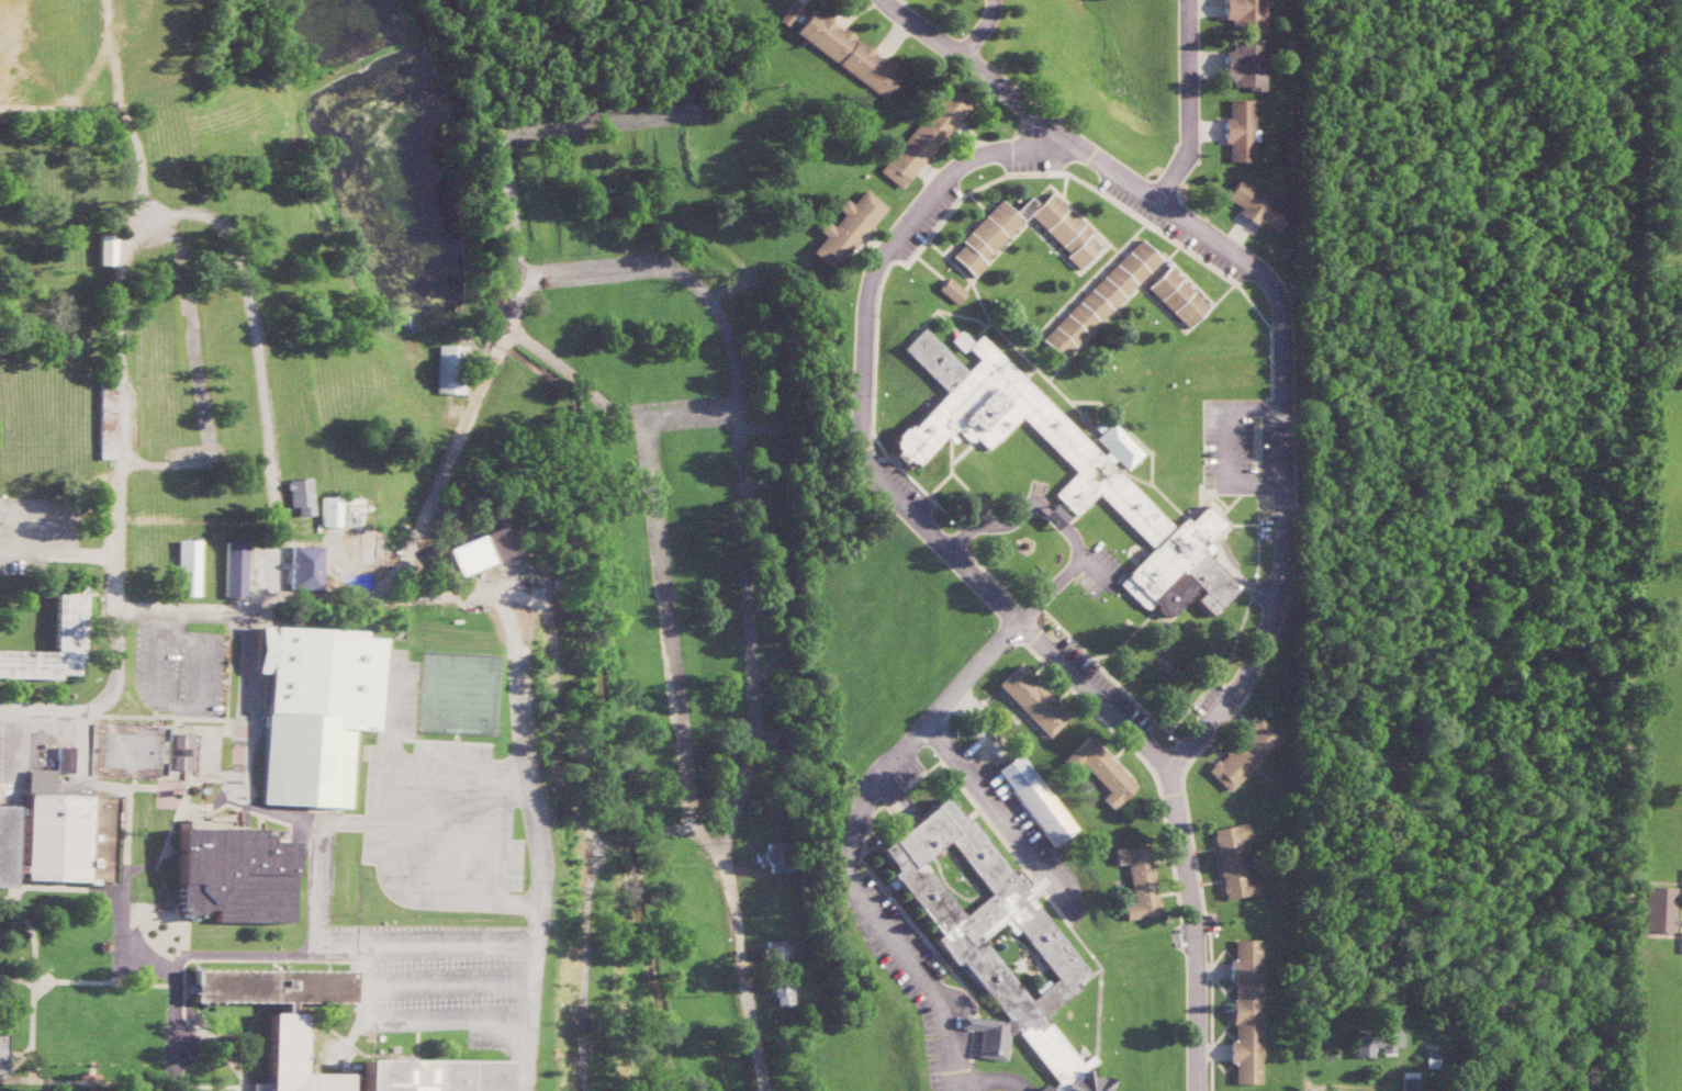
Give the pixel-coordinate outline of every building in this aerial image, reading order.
[(1265,0),(1222,0),(1222,19),(1231,19),(1231,29),(1265,29),(1265,0)] [(802,8),(792,1),(779,20),(788,27),(802,8)] [(793,33),(883,98),(901,72),(812,8),(793,33)] [(1264,91),(1265,42),(1231,41),(1231,51),(1223,51),(1222,79),(1231,79),(1231,86),(1247,86),(1247,90),(1264,91)] [(903,190),(969,100),(946,83),(879,173),(903,190)] [(1221,118),(1221,144),(1227,144),(1227,162),(1252,161),(1252,99),(1227,99),(1227,118),(1221,118)] [(1223,198),(1238,207),(1235,213),(1254,225),(1256,221),(1275,233),(1290,209),(1236,176),(1223,198)] [(885,208),(864,189),(850,204),(843,198),(835,208),(841,214),(830,226),(824,220),(815,230),(822,236),(808,251),(830,271),(885,208)] [(1026,215),(1067,253),(1064,257),(1077,269),(1101,243),(1047,192),(1035,205),(1026,197),(1012,212),(999,200),(948,254),(970,275),(1026,215)] [(94,264),(110,264),(110,235),(94,235),(94,264)] [(1040,340),(1062,361),(1157,258),(1134,238),(1040,340)] [(1186,328),(1206,306),(1164,266),(1144,288),(1186,328)] [(954,304),(965,292),(947,277),(936,289),(954,304)] [(1018,416),(1074,471),(1051,494),(1073,516),(1095,493),(1151,548),(1120,580),(1153,613),(1193,600),(1194,599),(1211,616),(1239,587),(1207,557),(1219,519),(1210,510),(1169,523),(1127,467),(1141,453),(1109,422),(1096,435),(977,333),(965,371),(920,327),(898,349),(942,391),(891,444),(896,460),(964,438),(989,446),(1018,416)] [(969,342),(957,331),(948,341),(960,352),(969,342)] [(461,393),(463,345),(436,344),(434,393),(461,393)] [(310,514),(306,477),(284,480),(287,507),(295,507),(296,516),(310,514)] [(335,526),(336,497),(318,497),(318,526),(335,526)] [(1065,516),(1051,503),(1038,517),(1052,530),(1065,516)] [(510,553),(499,525),(443,548),(454,575),(510,553)] [(195,596),(195,540),(176,539),(175,595),(195,596)] [(221,597),(242,597),(243,541),(222,541),(221,597)] [(318,546),(287,545),(286,589),(317,590),(318,546)] [(344,807),(347,730),(372,731),(376,638),(355,637),(355,630),(254,626),(252,672),(264,673),(259,804),(344,807)] [(994,684),(1046,738),(1068,718),(1016,663),(994,684)] [(1205,771),(1228,793),(1280,739),(1257,717),(1205,771)] [(191,732),(172,733),(172,769),(192,769),(191,732)] [(1079,763),(1106,791),(1098,798),(1110,810),(1135,786),(1085,734),(1060,758),(1071,770),(1079,763)] [(55,772),(70,773),(71,747),(55,747),(55,772)] [(1075,831),(1019,752),(995,769),(1052,848),(1075,831)] [(114,795),(85,794),(85,785),(52,784),(53,770),(26,769),(23,870),(23,880),(112,883),(114,795)] [(891,866),(890,873),(1001,1020),(957,1016),(955,1028),(975,1030),(973,1057),(1003,1060),(1006,1035),(1014,1029),(1054,1083),(1046,1089),(1042,1084),(1032,1090),(1110,1090),(1111,1078),(1091,1076),(1086,1068),(1095,1061),(1090,1054),(1078,1063),(1041,1014),(1090,977),(1025,890),(1025,895),(949,794),(877,848),(891,866)] [(1257,893),(1254,877),(1244,878),(1238,841),(1247,839),(1245,823),(1210,828),(1220,899),(1257,893)] [(286,841),(261,841),(261,835),(253,835),(253,828),(175,828),(175,913),(212,913),(212,922),(286,922),(286,841)] [(769,872),(788,871),(787,842),(763,843),(763,861),(769,861),(769,872)] [(1111,848),(1113,865),(1124,864),(1130,902),(1121,904),(1123,919),(1157,915),(1147,844),(1111,848)] [(1642,931),(1674,932),(1675,887),(1643,886),(1642,931)] [(1260,1083),(1261,939),(1233,939),(1232,960),(1227,960),(1227,982),(1231,982),(1231,1041),(1227,1041),(1227,1063),(1233,1063),(1232,1083),(1260,1083)] [(789,940),(765,940),(766,959),(789,958),(789,940)] [(345,1073),(300,1073),(300,1013),(287,1013),(287,1002),(346,1002),(347,971),(191,970),(191,1001),(280,1002),(280,1013),(267,1013),(267,1090),(345,1090),(345,1073)] [(773,982),(774,1006),(792,1005),(791,982),(773,982)] [(1351,1057),(1371,1057),(1371,1052),(1393,1052),(1393,1047),(1401,1047),(1401,1027),(1352,1027),(1351,1057)] [(500,1061),(360,1059),(360,1090),(499,1090),(500,1061)] [(1417,1071),(1400,1071),(1400,1090),(1417,1090),(1417,1071)]
